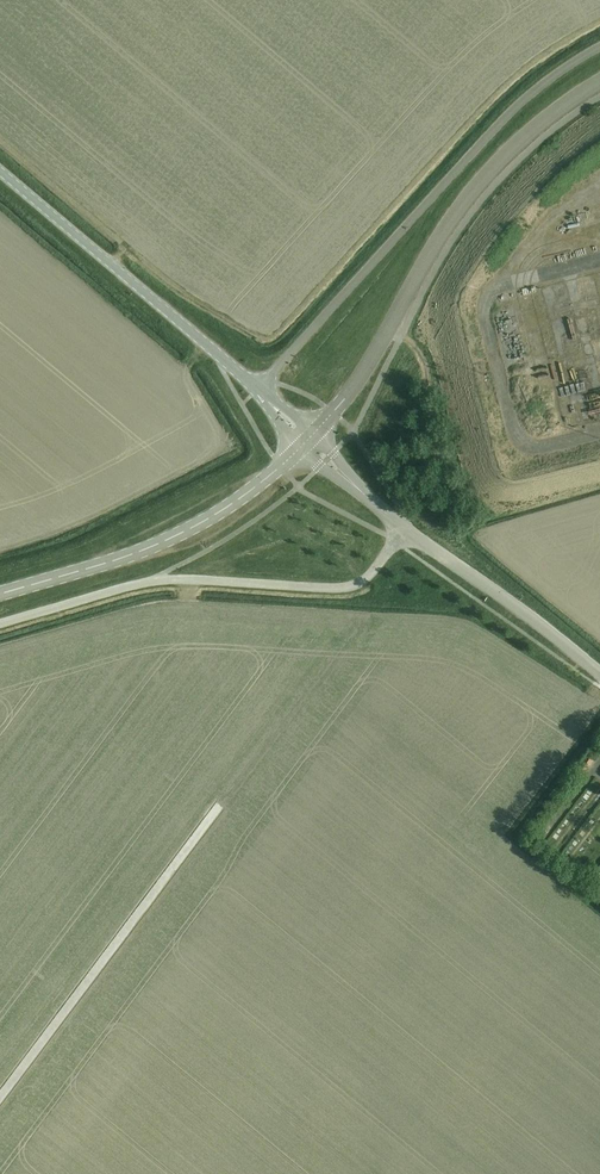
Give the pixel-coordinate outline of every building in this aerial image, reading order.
[(581,281),(583,291),(589,289),(587,279),(581,281)] [(586,772),(594,761),(586,756),(579,767),(586,772)]
